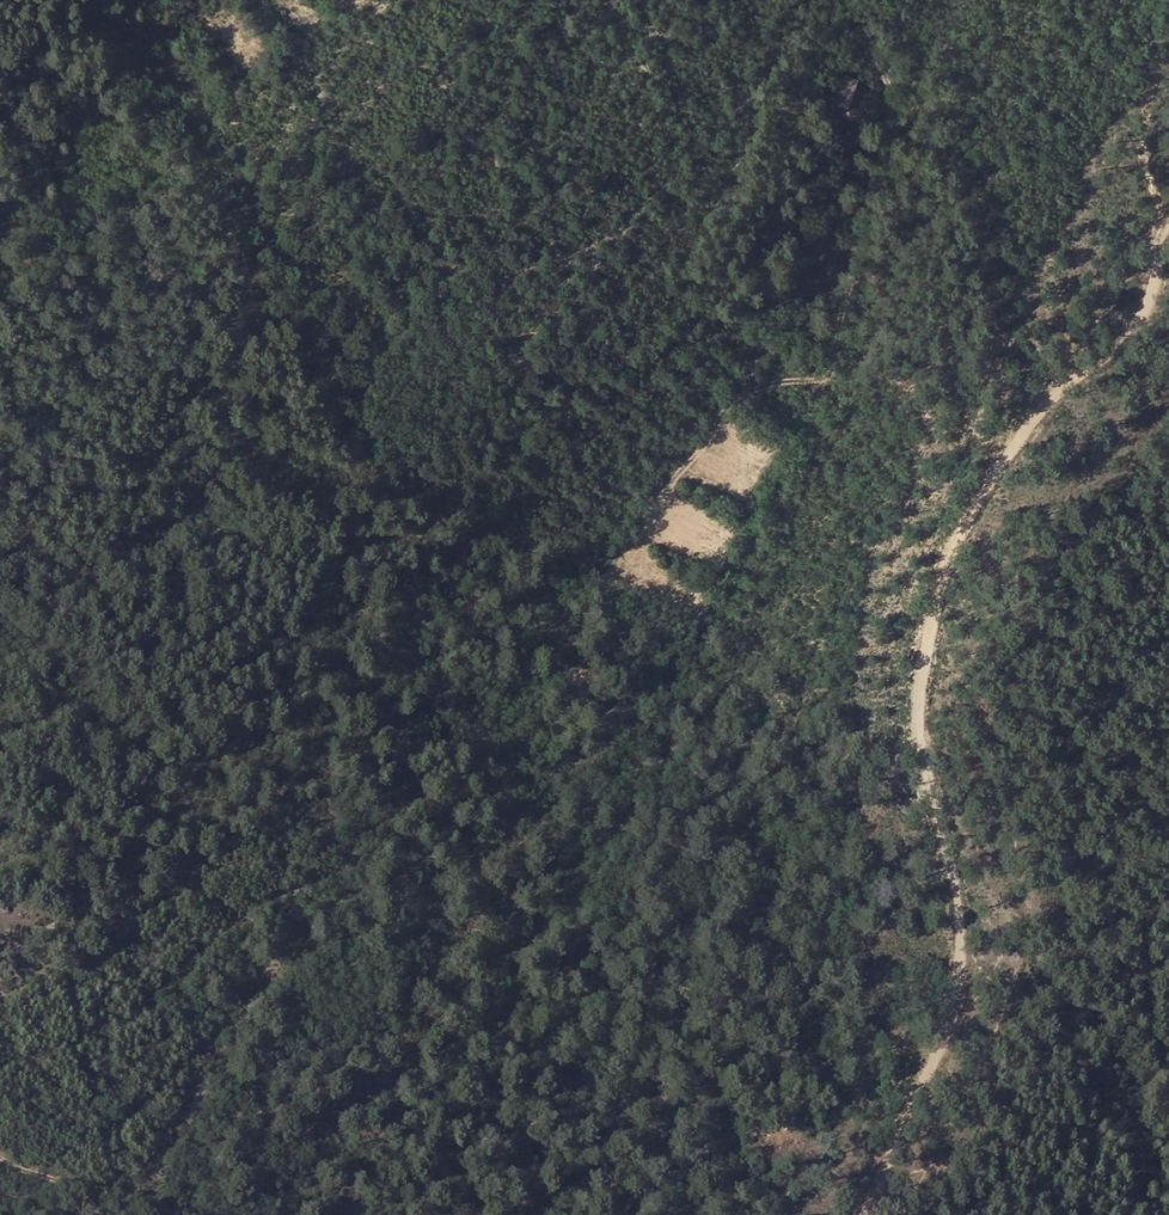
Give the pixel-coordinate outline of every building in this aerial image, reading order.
[(840,109),(849,80),(836,77),(835,82),(831,81),(829,87),(834,89),(832,95),(827,94),(826,99),(830,100),(828,106),(840,109)]
